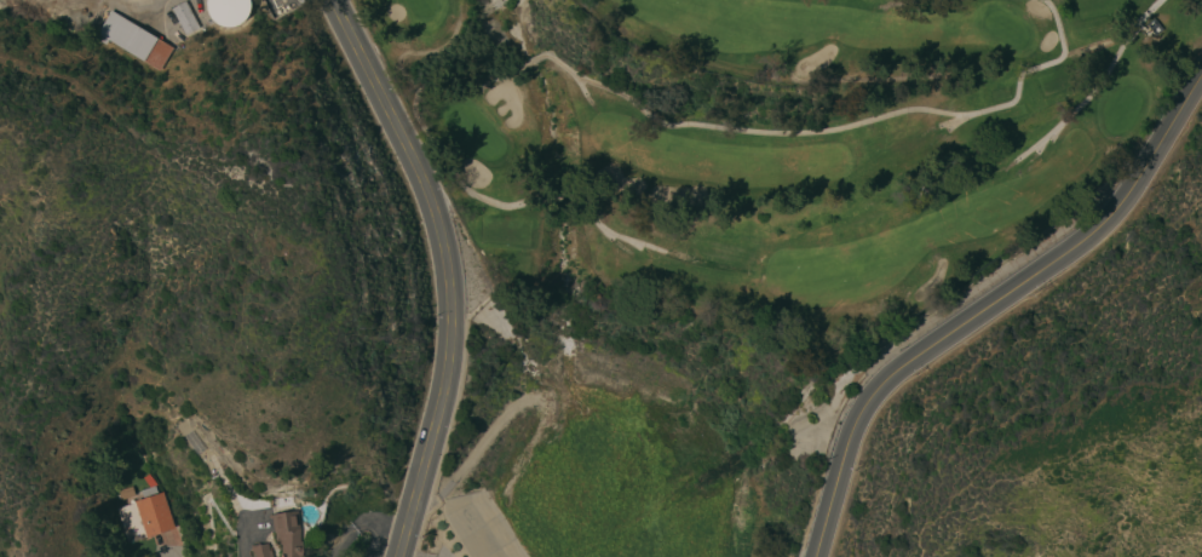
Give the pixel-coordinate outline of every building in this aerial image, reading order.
[(199,28),(185,35),(171,7),(185,0),(199,28)] [(206,1),(206,0),(249,0),(249,2),(249,6),(249,11),(247,15),(245,19),(241,23),(237,24),(232,27),(228,27),(224,27),(219,25),(215,23),(211,19),(208,16),(207,11),(206,6),(206,1)] [(173,48),(160,71),(108,40),(105,45),(94,38),(98,34),(97,33),(111,10),(173,48)] [(174,528),(146,538),(145,536),(128,542),(117,509),(134,503),(134,501),(144,498),(142,489),(155,484),(157,493),(162,492),(174,528)] [(301,541),(301,556),(299,556),(281,556),(281,544),(278,544),(278,541),(272,541),(274,530),(271,518),(269,518),(269,515),(297,510),(299,528),(299,541),(301,541)] [(271,550),(272,556),(253,556),(255,556),(254,552),(252,552),(251,545),(265,541),(265,542),(268,542),(269,550),(271,550)]
